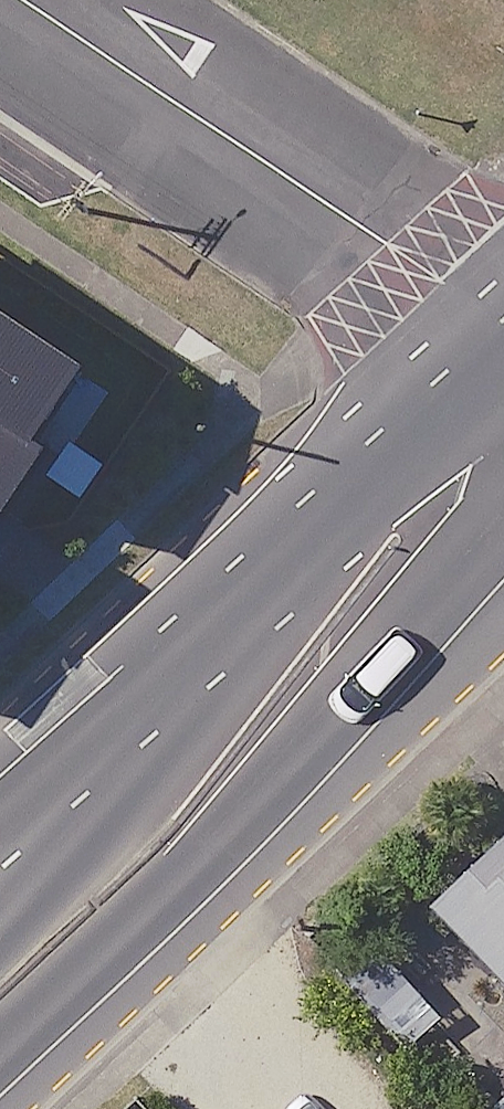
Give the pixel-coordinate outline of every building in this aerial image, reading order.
[(182,371),(0,245),(0,603),(40,567),(76,532),(182,371)] [(446,902),(503,963),(503,847),(446,902)]
